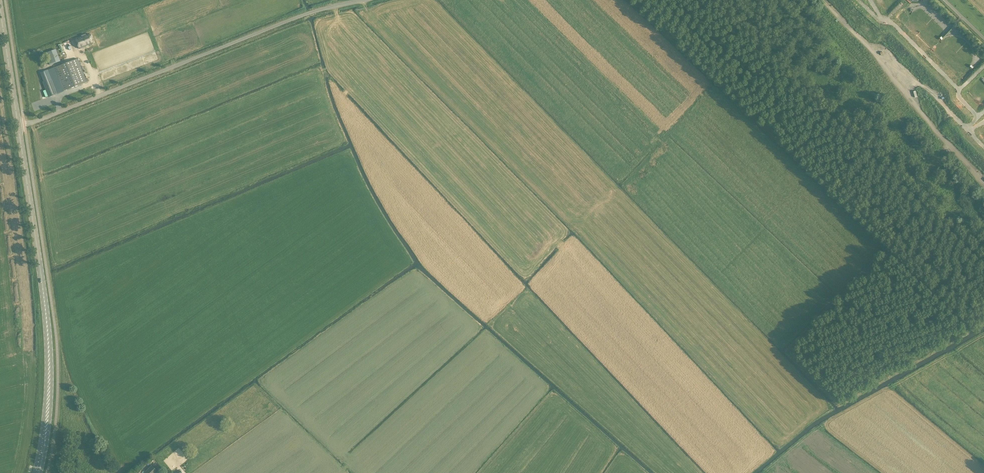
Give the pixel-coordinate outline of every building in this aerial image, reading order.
[(82,37),(76,39),(79,49),(94,43),(93,41),(94,41),(92,35),(91,35),(90,34),(86,35),(86,34),(81,36),(82,37)] [(47,52),(50,64),(60,61),(56,49),(47,52)] [(41,73),(44,81),(42,82),(48,97),(87,82),(78,59),(41,73)]
